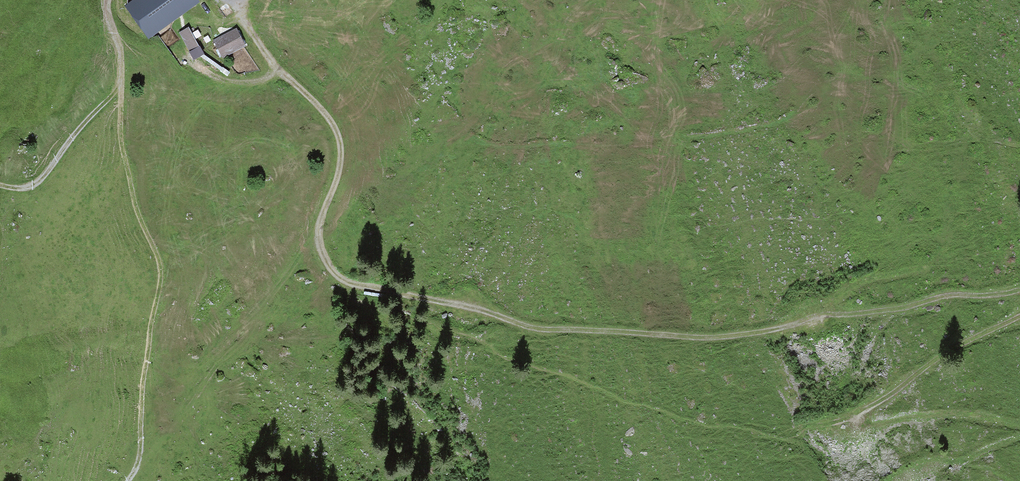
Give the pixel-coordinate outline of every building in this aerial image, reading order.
[(126,8),(144,34),(190,4),(187,0),(138,0),(126,8)] [(185,31),(177,35),(186,52),(194,47),(185,31)] [(232,33),(214,42),(221,56),(239,47),(232,33)]
